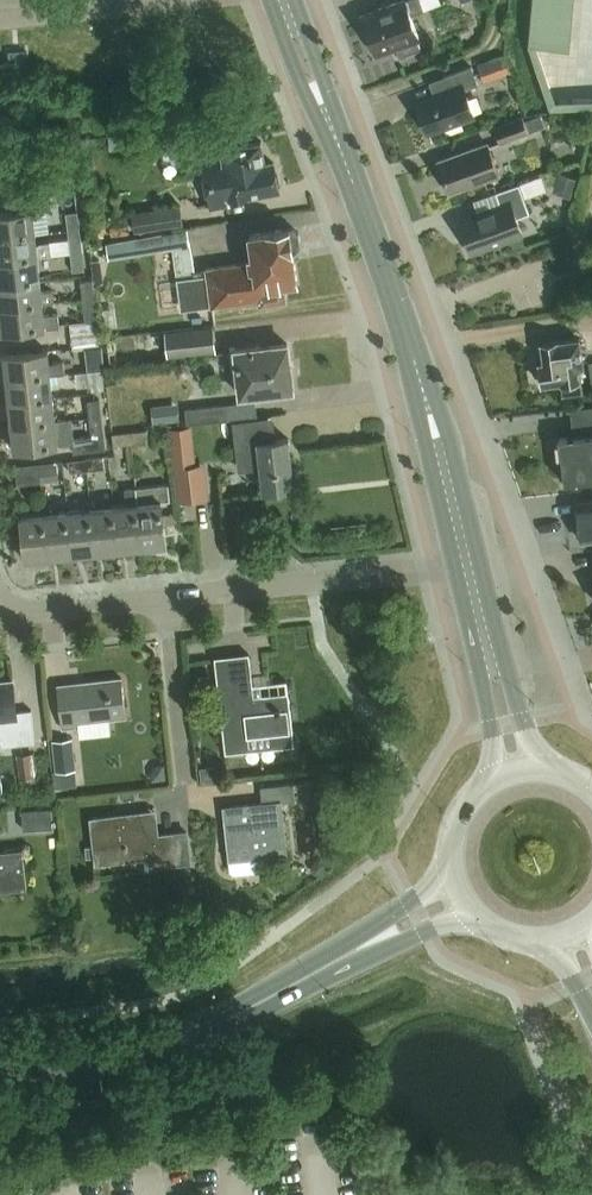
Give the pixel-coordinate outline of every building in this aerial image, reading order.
[(422,8),(419,0),(407,0),(398,3),(397,0),(390,0),(379,4),(381,7),(364,13),(376,49),(398,42),(402,51),(420,45),(416,34),(419,33),(412,12),(422,8)] [(539,42),(581,43),(582,0),(540,0),(539,42)] [(510,67),(505,53),(485,60),(486,64),(479,67),(482,77),(510,67)] [(469,99),(482,94),(472,65),(444,75),(447,82),(449,88),(417,100),(429,131),(475,114),(469,99)] [(500,143),(528,132),(522,118),(494,129),(500,143)] [(125,135),(109,136),(111,150),(127,149),(125,135)] [(248,192),(279,185),(274,163),(266,164),(261,141),(220,150),(221,156),(202,160),(211,208),(232,203),(231,197),(249,194),(248,192)] [(451,190),(500,172),(488,141),(439,159),(451,190)] [(570,197),(577,178),(559,172),(552,190),(570,197)] [(518,216),(531,211),(525,198),(548,189),(543,174),(497,190),(502,203),(461,218),(473,250),(523,231),(518,216)] [(37,233),(34,211),(52,210),(51,195),(12,199),(13,212),(0,213),(0,237),(37,233)] [(136,232),(184,224),(181,205),(133,213),(136,232)] [(67,230),(79,228),(77,210),(65,211),(67,230)] [(183,309),(212,305),(259,299),(260,303),(287,300),(285,287),(298,285),(293,253),(296,252),(301,246),(299,233),(293,227),(249,234),(252,257),(249,257),(250,263),(206,268),(207,274),(178,278),(183,309)] [(70,253),(81,252),(79,228),(67,230),(70,253)] [(122,240),(107,242),(110,261),(125,258),(174,251),(178,274),(195,272),(189,229),(122,240)] [(38,242),(37,233),(0,237),(0,260),(39,256),(52,255),(51,241),(38,242)] [(70,253),(72,269),(83,268),(81,252),(70,253)] [(41,280),(39,256),(0,260),(0,284),(41,280)] [(91,279),(79,281),(81,299),(93,297),(91,279)] [(42,290),(41,280),(0,284),(0,307),(44,303),(54,301),(53,289),(42,290)] [(81,299),(82,316),(95,314),(93,297),(81,299)] [(45,313),(44,303),(0,307),(0,322),(1,331),(60,324),(58,311),(45,313)] [(167,346),(168,359),(217,354),(214,327),(166,332),(167,346)] [(166,332),(150,334),(152,348),(167,346),(166,332)] [(98,333),(71,336),(72,349),(88,347),(100,346),(98,333)] [(579,364),(584,363),(581,335),(542,339),(544,359),(539,360),(541,380),(561,378),(562,391),(581,389),(579,364)] [(240,395),(293,388),(288,344),(231,350),(232,367),(237,367),(240,395)] [(102,369),(100,346),(88,347),(91,370),(102,369)] [(6,379),(51,374),(50,363),(49,350),(4,355),(6,379)] [(64,361),(50,363),(51,374),(65,373),(64,361)] [(176,369),(176,371),(176,372),(177,374),(178,375),(179,376),(180,377),(181,377),(183,378),(184,377),(186,377),(187,376),(188,375),(189,374),(190,373),(190,371),(191,370),(190,368),(190,367),(189,366),(188,365),(187,364),(185,363),(184,363),(182,363),(181,364),(179,364),(178,365),(177,366),(177,368),(176,369)] [(102,369),(91,370),(92,387),(104,386),(102,369)] [(8,402),(54,397),(51,374),(6,379),(8,402)] [(11,425),(56,421),(54,397),(8,402),(11,425)] [(88,399),(90,417),(102,416),(101,398),(88,399)] [(257,400),(186,408),(187,425),(228,421),(233,420),(258,418),(259,418),(258,408),(257,400)] [(169,403),(150,406),(153,424),(172,422),(169,403)] [(106,448),(102,416),(90,417),(91,435),(72,437),(73,451),(106,448)] [(258,418),(233,420),(236,446),(258,443),(271,442),(269,416),(259,418),(258,418)] [(66,420),(56,421),(58,444),(68,443),(66,420)] [(13,449),(58,444),(56,421),(11,425),(13,449)] [(192,426),(169,429),(178,502),(191,500),(187,464),(196,463),(192,426)] [(149,430),(130,432),(131,444),(150,441),(149,430)] [(115,445),(131,444),(130,432),(113,434),(115,445)] [(561,436),(566,477),(591,475),(591,433),(561,436)] [(263,491),(294,488),(289,440),(271,442),(258,443),(263,491)] [(106,467),(105,455),(85,457),(86,469),(106,467)] [(85,457),(70,459),(71,471),(86,469),(85,457)] [(39,462),(40,474),(60,472),(58,460),(39,462)] [(41,481),(40,474),(39,462),(17,465),(19,484),(41,481)] [(166,546),(160,501),(159,499),(171,497),(170,483),(135,487),(141,549),(166,546)] [(118,551),(141,549),(135,487),(125,488),(127,505),(114,506),(118,551)] [(578,502),(580,515),(591,514),(591,501),(578,502)] [(95,553),(118,551),(114,506),(91,508),(95,553)] [(73,555),(95,553),(91,508),(68,511),(73,555)] [(49,558),(73,555),(68,511),(45,513),(49,558)] [(26,560),(49,558),(45,513),(21,516),(26,560)] [(580,515),(582,539),(591,538),(591,514),(580,515)] [(249,653),(215,657),(226,752),(227,752),(227,750),(293,742),(293,745),(294,745),(288,692),(287,692),(287,695),(254,699),(249,653)] [(79,722),(127,717),(123,679),(58,686),(63,729),(79,728),(79,722)] [(36,742),(32,711),(17,713),(13,680),(0,682),(0,746),(36,742)] [(76,767),(72,736),(52,738),(56,769),(76,767)] [(37,775),(33,751),(17,754),(20,778),(37,775)] [(155,762),(150,770),(152,778),(167,776),(166,768),(165,761),(155,762)] [(218,765),(200,767),(201,782),(219,780),(218,765)] [(37,775),(20,778),(22,786),(38,784),(37,775)] [(267,856),(289,853),(283,801),(298,800),(296,783),(263,787),(265,803),(225,808),(230,860),(232,871),(235,874),(264,871),(268,868),(267,856)] [(22,809),(23,828),(52,826),(50,807),(22,809)] [(190,832),(173,834),(158,835),(155,817),(123,820),(122,816),(92,819),(95,845),(97,857),(125,855),(125,859),(159,856),(161,865),(176,863),(193,861),(190,832)] [(95,845),(86,846),(88,858),(97,857),(95,845)] [(27,886),(23,849),(0,851),(0,889),(27,886)] [(313,862),(311,868),(313,873),(320,875),(324,872),(326,867),(324,862),(319,860),(313,862)]
